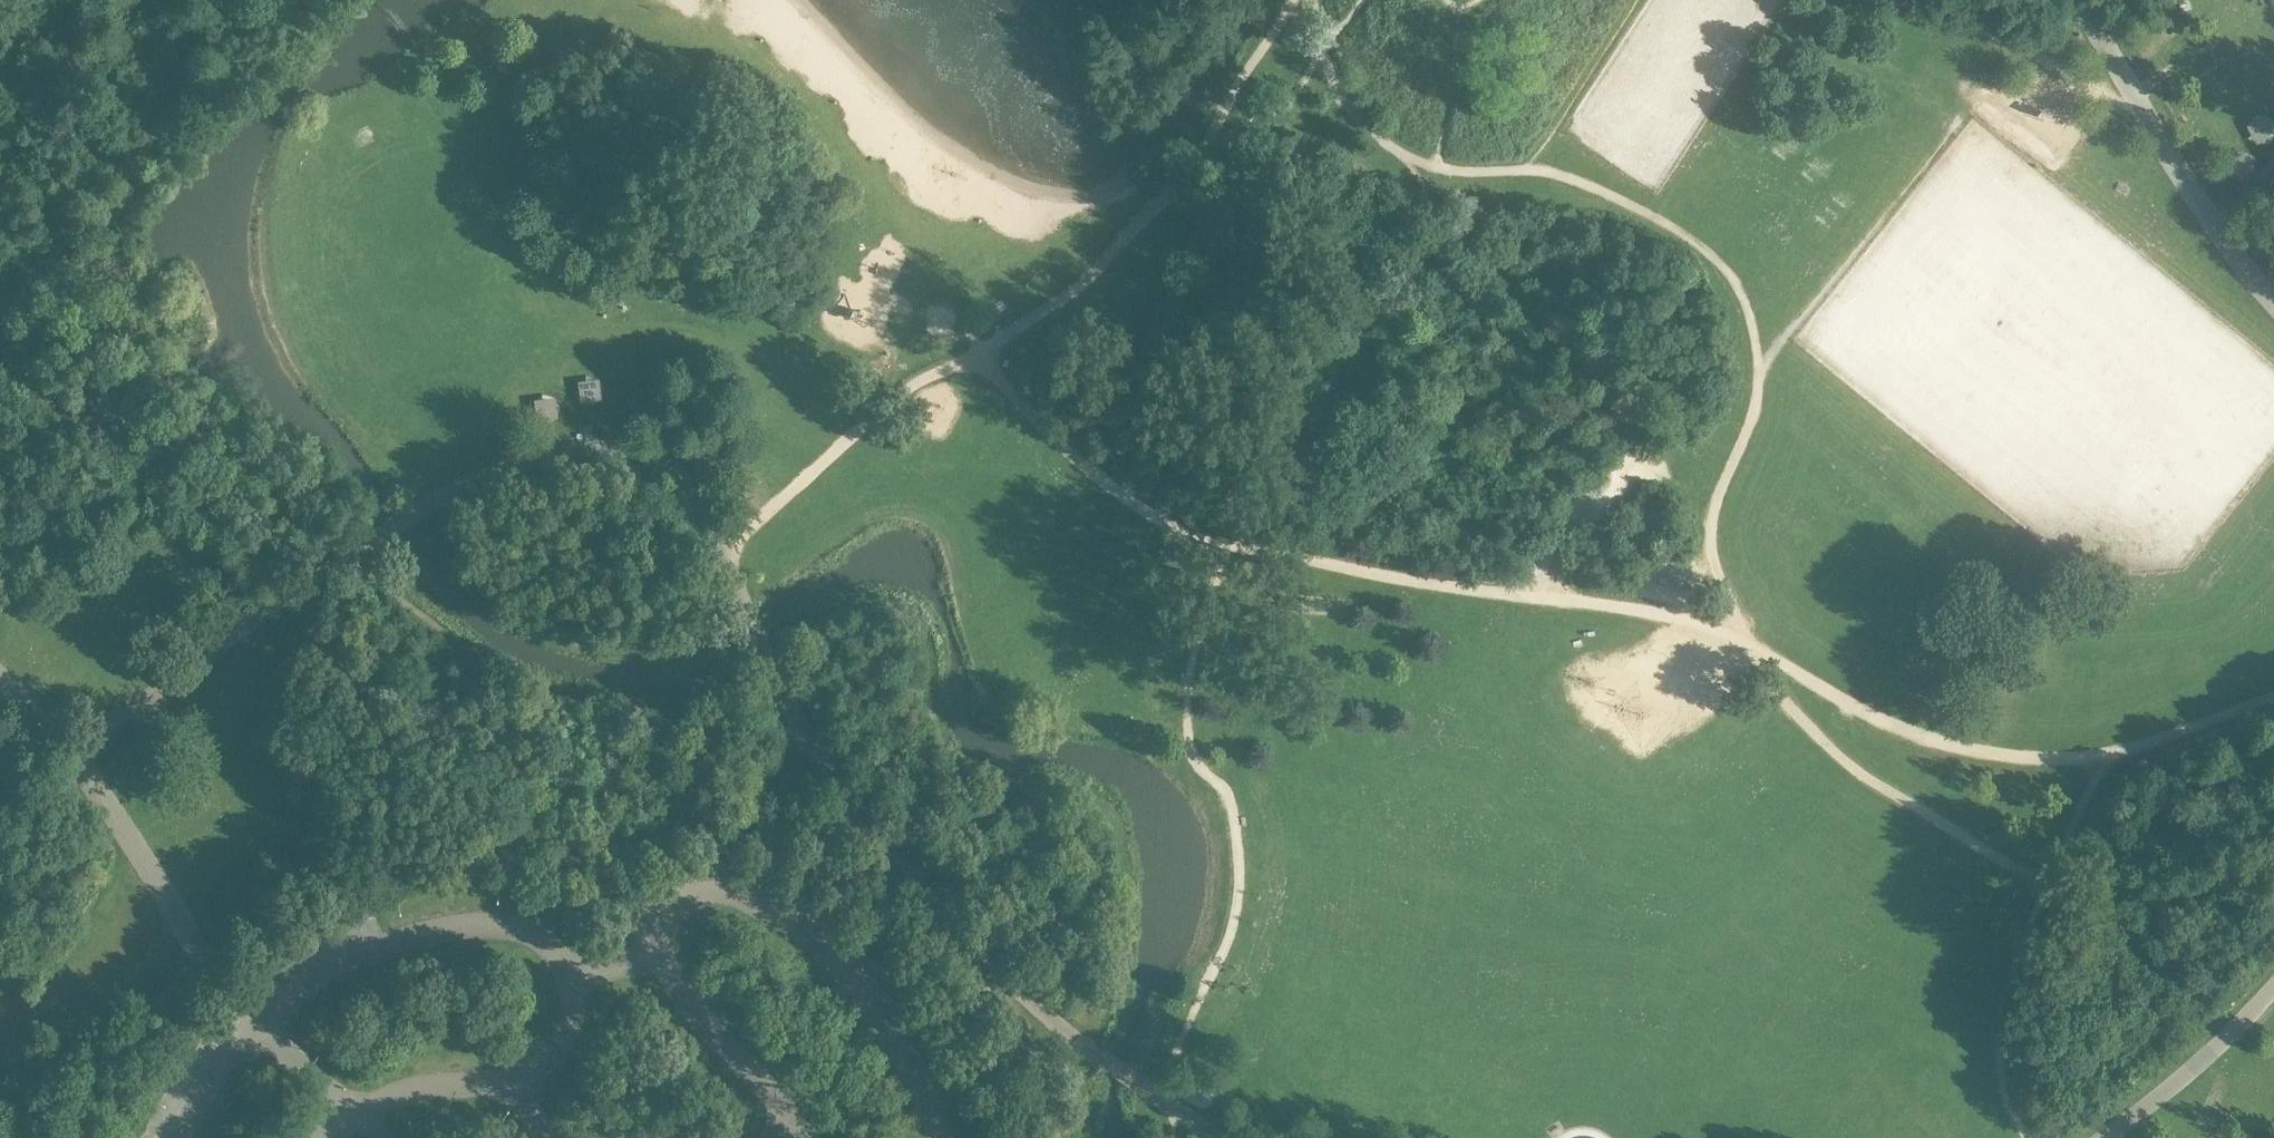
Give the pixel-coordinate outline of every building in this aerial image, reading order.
[(2247,127),(2258,146),(2263,143),(2266,144),(2269,143),(2271,141),(2273,136),(2273,129),(2267,116),(2247,127)] [(599,397),(601,389),(596,381),(587,380),(580,384),(578,392),(583,400),(592,402),(599,397)] [(555,416),(557,408),(553,400),(544,398),(538,401),(536,409),(538,414),(542,419),(549,420),(555,416)]
